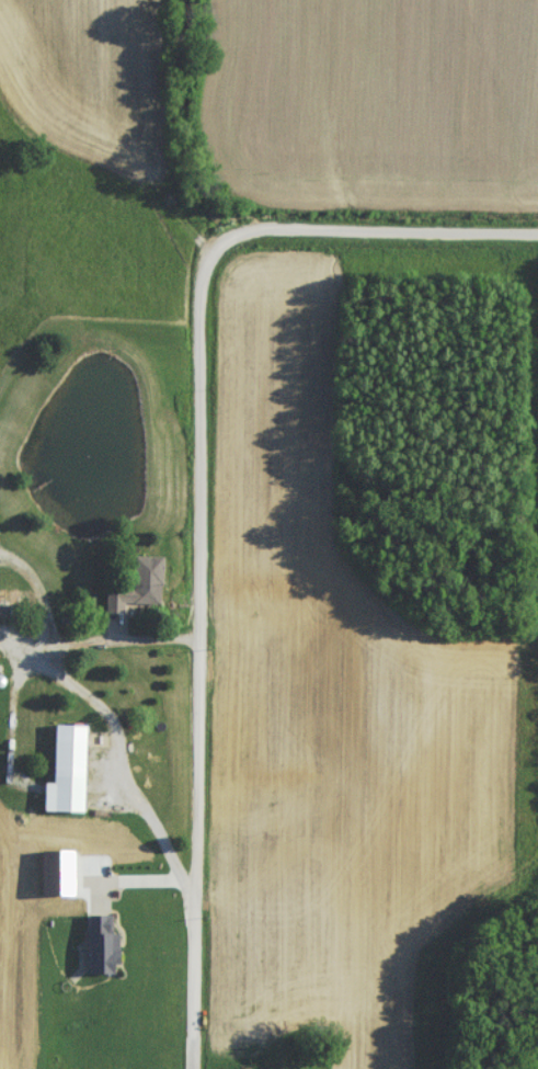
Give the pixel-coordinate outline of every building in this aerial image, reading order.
[(125,594),(103,594),(103,619),(124,620),(125,594)] [(52,731),(50,817),(86,818),(87,731),(52,731)]
